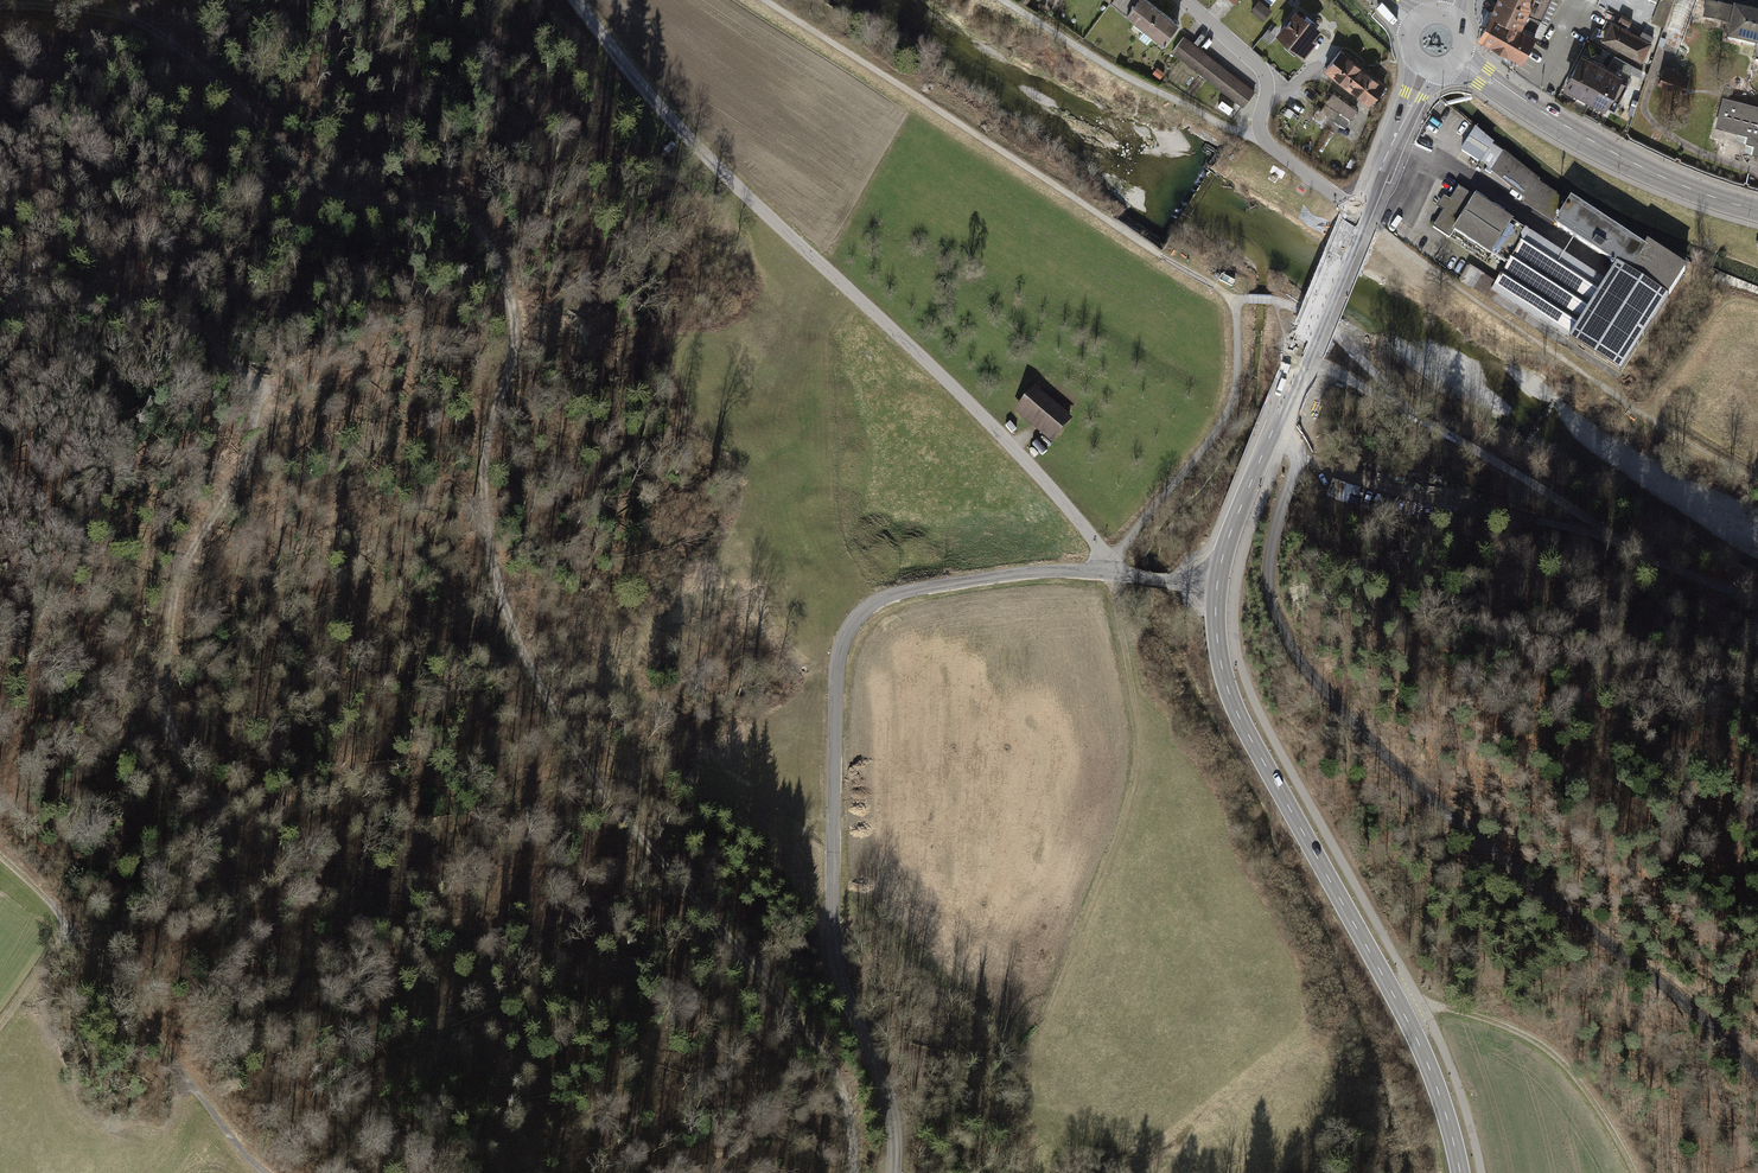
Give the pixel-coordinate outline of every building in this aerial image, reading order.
[(1150,29),(1165,10),(1152,0),(1116,0),(1115,1),(1150,29)] [(1495,5),(1538,28),(1551,0),(1497,0),(1495,5)] [(1251,11),(1264,21),(1272,10),(1259,1),(1251,11)] [(1707,2),(1703,19),(1729,24),(1725,40),(1757,47),(1755,59),(1757,59),(1757,13),(1707,2)] [(1536,35),(1538,28),(1495,5),(1492,11),(1490,10),(1484,24),(1487,25),(1480,37),(1521,60),(1536,35)] [(1302,13),(1295,8),(1277,31),(1308,55),(1319,41),(1315,37),(1322,28),(1312,21),(1314,18),(1304,10),(1302,13)] [(1150,29),(1167,42),(1182,23),(1165,10),(1150,29)] [(1610,20),(1599,39),(1640,63),(1654,38),(1642,31),(1639,37),(1610,20)] [(1173,55),(1243,109),(1256,92),(1186,38),(1173,55)] [(1387,85),(1341,50),(1326,70),(1371,105),(1387,85)] [(1597,59),(1582,52),(1563,89),(1578,96),(1597,59)] [(1612,67),(1597,59),(1578,96),(1592,104),(1612,67)] [(1154,74),(1160,79),(1167,71),(1160,66),(1154,74)] [(1625,74),(1612,67),(1592,104),(1606,111),(1625,74)] [(1689,76),(1664,68),(1659,84),(1684,92),(1689,76)] [(1358,112),(1336,94),(1318,117),(1340,134),(1358,112)] [(1722,96),(1714,127),(1736,132),(1735,139),(1747,142),(1745,151),(1757,155),(1757,105),(1722,96)] [(1494,144),(1476,127),(1461,151),(1481,164),(1494,144)] [(1540,180),(1503,152),(1491,172),(1557,227),(1556,229),(1618,269),(1609,284),(1459,187),(1432,227),(1450,238),(1453,231),(1509,265),(1491,292),(1623,377),(1690,271),(1650,245),(1647,251),(1573,202),(1540,180)] [(1490,288),(1495,281),(1474,265),(1464,279),(1477,288),(1482,282),(1490,288)] [(1015,409),(1053,442),(1076,415),(1039,383),(1015,409)]
